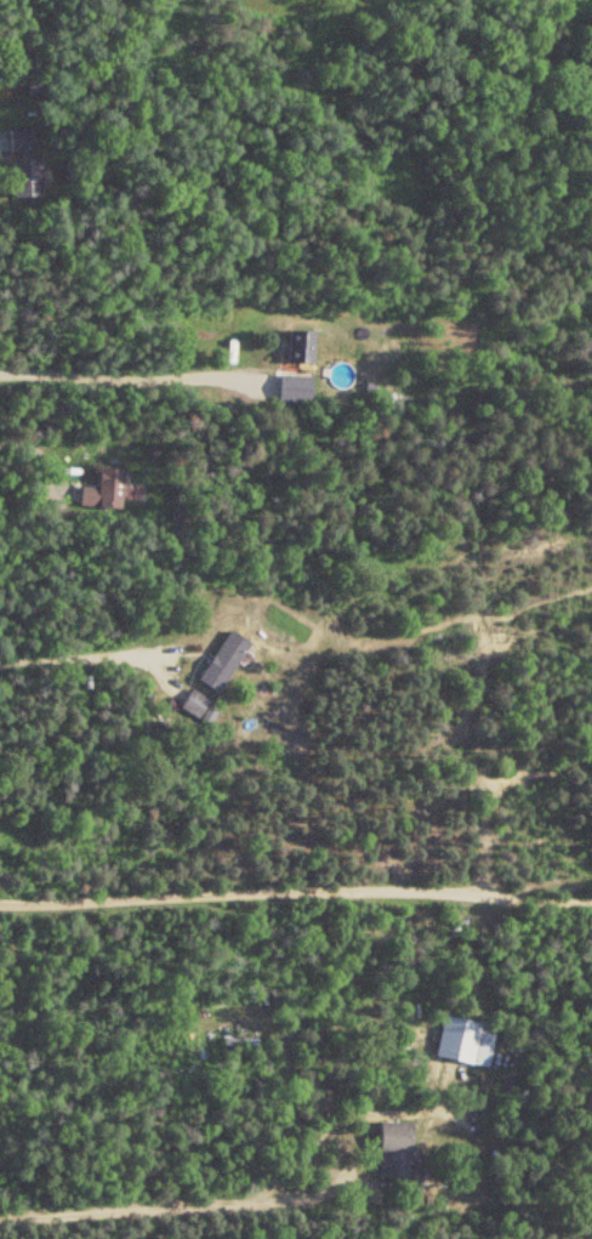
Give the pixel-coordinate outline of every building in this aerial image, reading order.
[(7,155),(29,155),(29,128),(7,128),(7,155)] [(38,160),(9,160),(9,196),(38,196),(38,160)] [(312,331),(285,329),(283,361),(309,363),(312,331)] [(309,402),(309,374),(275,374),(275,402),(309,402)] [(120,508),(121,469),(95,468),(94,487),(77,487),(76,506),(120,508)] [(216,693),(247,643),(226,630),(195,679),(216,693)] [(177,705),(195,719),(208,702),(191,689),(177,705)] [(441,1058),(471,1064),(479,1023),(449,1017),(441,1058)] [(252,1039),(221,1039),(221,1048),(252,1048),(252,1039)] [(409,1122),(375,1122),(375,1179),(409,1178),(409,1122)]
